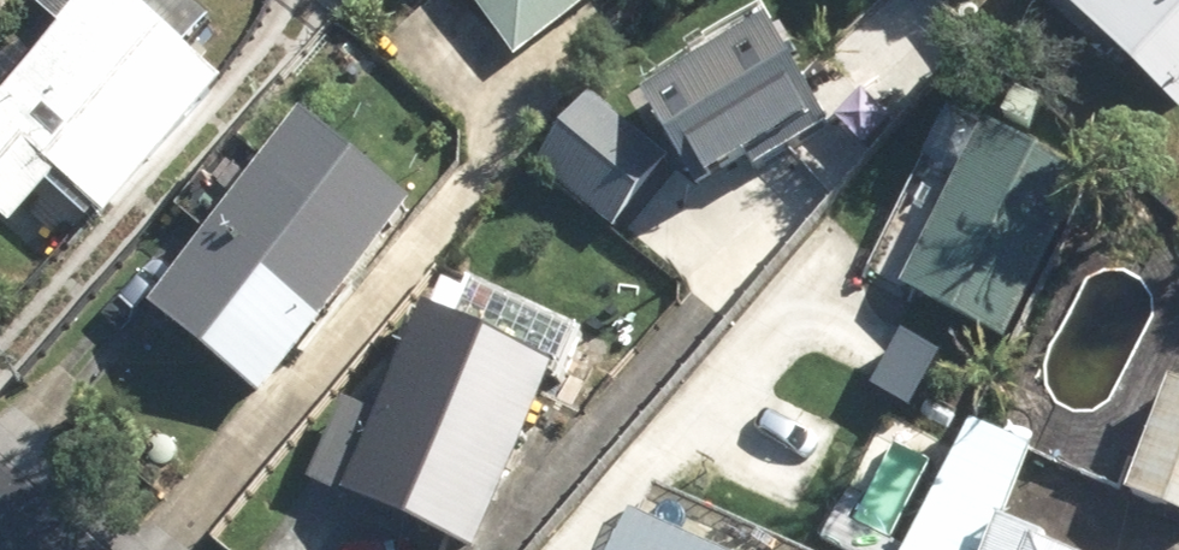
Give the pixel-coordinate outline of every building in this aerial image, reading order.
[(8,243),(55,193),(104,234),(221,108),(108,0),(103,0),(0,114),(0,236),(8,243)] [(512,65),(604,0),(466,0),(512,65)] [(1178,119),(1178,0),(1098,0),(1075,25),(1178,119)] [(644,114),(695,205),(822,133),(771,43),(644,114)] [(537,180),(610,240),(667,169),(594,109),(537,180)] [(151,317),(260,406),(409,227),(303,140),(151,317)] [(445,549),(479,549),(555,386),(424,327),(345,504),(445,549)] [(1178,528),(1178,398),(1171,395),(1127,508),(1178,528)] [(885,545),(825,516),(809,549),(883,549),(885,545)]
